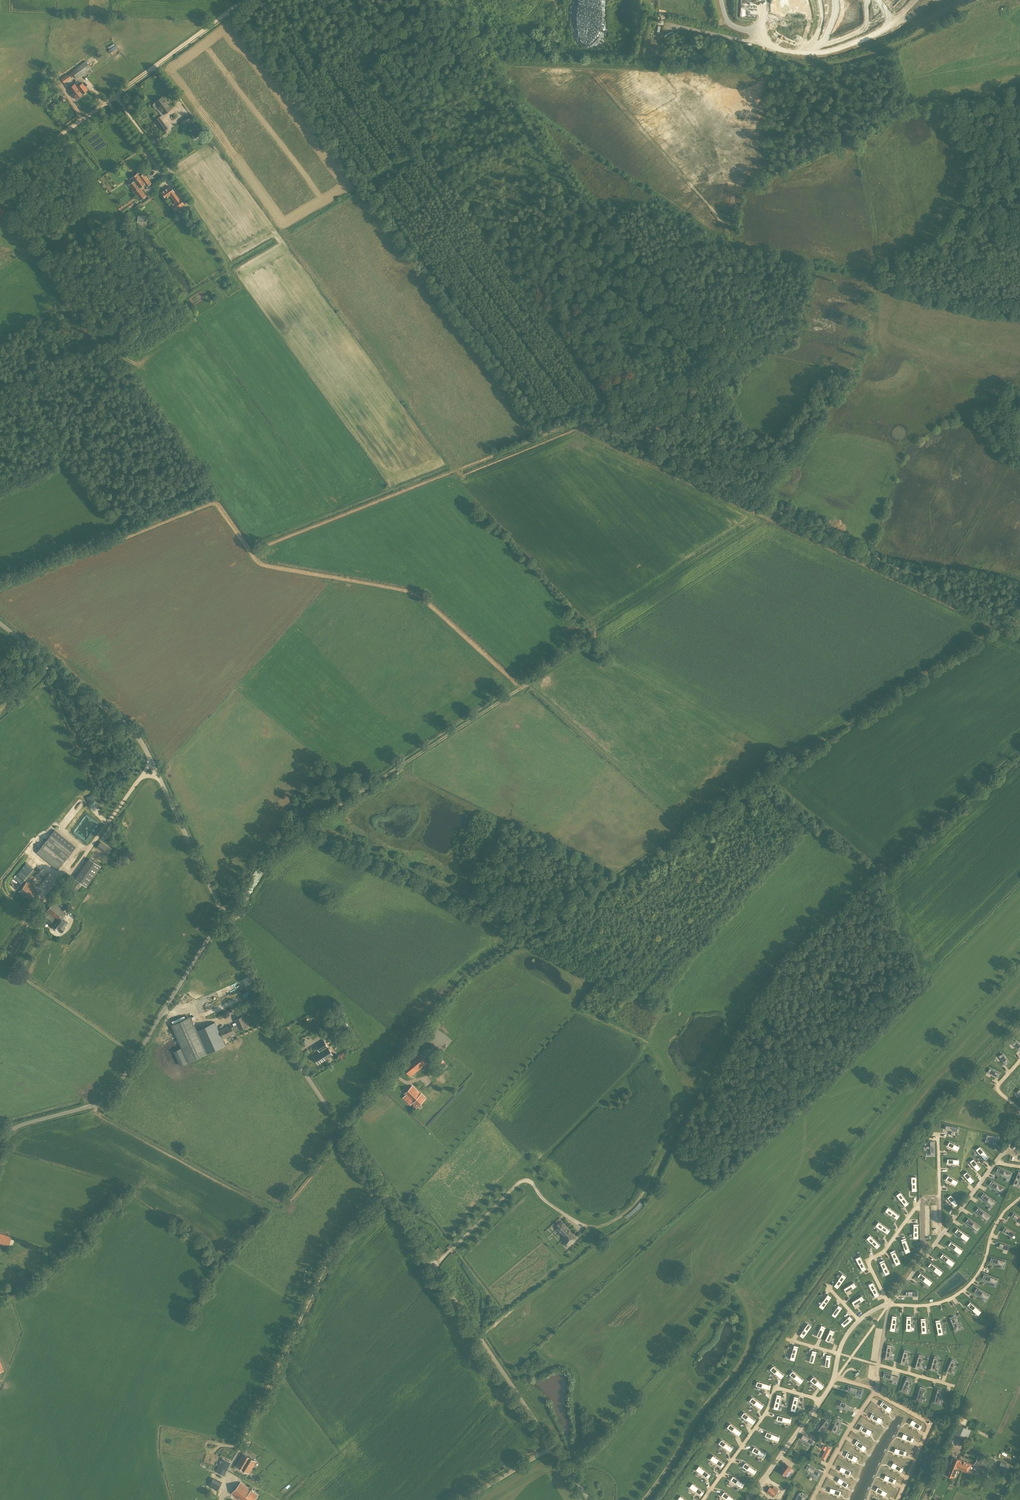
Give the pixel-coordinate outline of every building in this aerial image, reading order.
[(90,68),(88,65),(85,61),(72,71),(68,74),(67,75),(61,79),(61,80),(64,83),(74,76),(76,79),(89,69),(90,68)] [(77,87),(76,86),(75,87),(77,90),(77,89),(80,92),(81,92),(82,94),(87,90),(82,83),(77,87)] [(75,87),(76,86),(74,84),(68,88),(71,91),(70,92),(75,99),(82,94),(81,92),(80,92),(77,89),(77,90),(75,87)] [(155,109),(157,109),(158,108),(163,114),(171,109),(162,96),(154,102),(153,104),(153,105),(155,109)] [(154,120),(163,132),(167,128),(159,116),(154,120)] [(192,123),(188,125),(193,132),(189,135),(193,140),(201,135),(192,123)] [(141,176),(139,172),(131,178),(133,182),(134,181),(136,183),(130,187),(140,200),(146,195),(140,187),(144,184),(146,187),(151,183),(144,173),(141,176)] [(169,185),(160,192),(165,199),(170,195),(175,202),(170,205),(175,211),(184,205),(169,185)] [(2,215),(6,219),(10,216),(3,207),(1,209),(0,207),(0,216),(2,215)] [(76,846),(54,829),(36,852),(57,869),(72,851),(76,846)] [(101,842),(97,846),(108,853),(111,849),(101,842)] [(71,885),(78,890),(82,884),(86,887),(101,866),(89,858),(80,870),(81,870),(71,885)] [(39,892),(26,882),(18,892),(31,902),(39,892)] [(57,928),(61,932),(65,927),(64,926),(68,921),(62,917),(65,914),(62,911),(63,910),(53,902),(41,916),(50,923),(52,925),(57,929),(57,928)] [(329,1022),(336,1033),(348,1025),(342,1014),(329,1022)] [(220,1041),(220,1040),(221,1040),(218,1034),(217,1034),(213,1026),(214,1026),(212,1023),(196,1030),(190,1016),(172,1025),(188,1061),(207,1053),(204,1048),(220,1041)] [(235,1019),(240,1029),(248,1026),(243,1016),(235,1019)] [(231,1025),(220,1030),(223,1038),(235,1033),(231,1025)] [(316,1045),(320,1052),(314,1056),(319,1064),(333,1055),(324,1040),(316,1045)] [(181,1048),(174,1051),(180,1066),(188,1062),(181,1048)] [(411,1077),(427,1063),(419,1053),(402,1066),(411,1077)] [(1004,1055),(1000,1057),(1005,1064),(1008,1061),(1004,1055)] [(444,1061),(440,1056),(435,1061),(439,1065),(444,1061)] [(992,1069),(990,1073),(996,1076),(998,1077),(1000,1073),(998,1072),(992,1069)] [(413,1102),(412,1103),(417,1107),(425,1098),(422,1094),(419,1091),(418,1091),(412,1086),(404,1093),(413,1102)] [(949,1124),(947,1129),(963,1133),(964,1127),(949,1124)] [(987,1134),(986,1139),(993,1140),(992,1144),(994,1145),(995,1141),(999,1142),(1000,1138),(987,1134)] [(983,1149),(979,1152),(984,1158),(988,1155),(983,1149)] [(974,1160),(971,1163),(976,1169),(979,1166),(974,1160)] [(998,1167),(996,1171),(998,1172),(1003,1174),(1003,1175),(1009,1177),(1011,1173),(999,1168),(998,1167)] [(968,1173),(964,1176),(969,1182),(973,1179),(968,1173)] [(991,1180),(989,1184),(990,1185),(996,1188),(1001,1191),(1004,1187),(992,1181),(991,1180)] [(900,1192),(896,1195),(900,1200),(904,1205),(905,1206),(909,1203),(907,1202),(900,1192)] [(983,1193),(980,1196),(982,1198),(987,1201),(992,1205),(995,1201),(984,1194),(983,1193)] [(952,1196),(948,1199),(953,1205),(957,1202),(952,1196)] [(888,1207),(885,1211),(890,1215),(890,1214),(895,1218),(897,1219),(899,1215),(898,1214),(888,1207)] [(978,1207),(975,1211),(976,1212),(982,1215),(981,1216),(987,1219),(989,1215),(979,1208),(978,1207)] [(1011,1216),(1012,1217),(1019,1222),(1019,1220),(1019,1217),(1015,1214),(1013,1213),(1011,1216)] [(968,1218),(965,1221),(967,1222),(972,1226),(977,1230),(980,1226),(969,1219),(968,1218)] [(878,1221),(875,1225),(881,1229),(886,1232),(887,1234),(890,1230),(888,1229),(878,1221)] [(561,1223),(560,1222),(556,1226),(557,1227),(557,1228),(560,1231),(561,1231),(566,1237),(565,1238),(564,1243),(567,1245),(573,1240),(575,1238),(575,1237),(565,1227),(565,1226),(562,1223),(561,1223)] [(1004,1227),(1002,1231),(1003,1232),(1010,1236),(1012,1232),(1006,1228),(1004,1227)] [(957,1228),(954,1232),(956,1233),(961,1236),(960,1236),(966,1240),(969,1236),(959,1229),(957,1228)] [(8,1245),(11,1237),(0,1234),(0,1242),(8,1245)] [(870,1235),(866,1238),(871,1243),(875,1247),(877,1248),(880,1245),(879,1244),(870,1235)] [(905,1237),(901,1239),(901,1241),(903,1246),(905,1253),(910,1251),(906,1239),(905,1237)] [(950,1241),(948,1245),(949,1246),(954,1249),(959,1253),(962,1249),(952,1242),(950,1241)] [(894,1250),(890,1252),(891,1253),(893,1259),(896,1264),(900,1262),(895,1251),(894,1250)] [(942,1253),(940,1257),(941,1258),(946,1261),(946,1262),(951,1265),(954,1261),(944,1254),(942,1253)] [(860,1256),(855,1258),(858,1264),(861,1269),(862,1271),(866,1269),(865,1267),(860,1256)] [(991,1257),(990,1262),(991,1262),(997,1264),(1004,1265),(1005,1261),(993,1258),(991,1257)] [(883,1259),(879,1262),(880,1263),(883,1269),(882,1269),(885,1274),(890,1272),(884,1261),(883,1259)] [(931,1262),(928,1266),(929,1267),(934,1271),(939,1275),(942,1271),(932,1263),(931,1262)] [(920,1273),(917,1276),(919,1277),(923,1281),(929,1285),(931,1281),(921,1274),(920,1273)] [(835,1284),(834,1286),(837,1288),(838,1287),(846,1277),(842,1274),(838,1279),(835,1284)] [(984,1274),(982,1278),(984,1279),(989,1281),(995,1284),(997,1279),(985,1274),(984,1274)] [(852,1283),(845,1287),(848,1291),(854,1287),(856,1286),(854,1282),(852,1283)] [(873,1282),(868,1284),(871,1290),(872,1290),(874,1295),(875,1297),(879,1295),(878,1293),(873,1282)] [(976,1288),(974,1292),(975,1293),(981,1296),(986,1299),(989,1295),(978,1289),(976,1288)] [(823,1300),(819,1305),(823,1308),(830,1298),(831,1297),(828,1294),(827,1295),(823,1300)] [(860,1296),(853,1300),(856,1304),(862,1300),(864,1299),(862,1295),(860,1296)] [(970,1301),(967,1305),(968,1306),(973,1310),(972,1310),(977,1315),(981,1311),(971,1303),(970,1301)] [(837,1306),(833,1312),(836,1315),(841,1309),(842,1307),(838,1305),(837,1306)] [(848,1317),(842,1322),(846,1325),(851,1320),(853,1319),(849,1315),(848,1317)] [(953,1315),(949,1317),(950,1319),(955,1330),(959,1329),(957,1324),(954,1317),(953,1315)] [(800,1334),(799,1335),(803,1338),(804,1336),(811,1326),(807,1323),(803,1329),(804,1329),(800,1334)] [(821,1326),(817,1333),(821,1335),(825,1328),(826,1327),(821,1325),(821,1326)] [(829,1331),(826,1338),(830,1340),(833,1333),(834,1331),(830,1329),(829,1331)] [(791,1352),(790,1359),(794,1360),(798,1348),(798,1346),(794,1345),(793,1347),(792,1353),(791,1352)] [(904,1351),(900,1363),(905,1364),(907,1358),(906,1358),(908,1352),(909,1350),(904,1349),(904,1351)] [(918,1355),(915,1367),(919,1369),(921,1363),(923,1357),(923,1355),(919,1354),(918,1355)] [(934,1357),(930,1369),(935,1370),(937,1364),(936,1364),(938,1358),(939,1356),(934,1355),(934,1357)] [(951,1360),(946,1371),(951,1373),(953,1367),(955,1362),(956,1360),(952,1358),(951,1360)] [(773,1366),(769,1369),(775,1374),(775,1373),(781,1379),(784,1375),(773,1366)] [(792,1371),(789,1375),(794,1379),(800,1384),(803,1380),(792,1371)] [(884,1372),(883,1377),(884,1377),(890,1379),(896,1381),(898,1376),(886,1373),(884,1372)] [(813,1377),(810,1381),(815,1385),(816,1385),(822,1390),(824,1387),(813,1377)] [(906,1378),(901,1390),(905,1392),(908,1386),(910,1380),(911,1379),(907,1377),(906,1378)] [(758,1381),(756,1386),(763,1387),(770,1389),(771,1385),(758,1381)] [(849,1386),(847,1390),(854,1392),(860,1394),(861,1389),(849,1386)] [(919,1387),(916,1399),(921,1401),(922,1395),(924,1389),(924,1387),(920,1386),(919,1387)] [(937,1390),(933,1402),(938,1403),(940,1397),(941,1391),(942,1389),(937,1388),(937,1390)] [(838,1391),(834,1398),(840,1402),(844,1395),(838,1391)] [(776,1394),(772,1408),(777,1409),(779,1403),(781,1395),(776,1394)] [(854,1402),(859,1404),(860,1401),(863,1402),(865,1398),(857,1395),(854,1402)] [(751,1396),(748,1400),(753,1403),(754,1403),(760,1408),(763,1404),(751,1396)] [(794,1396),(790,1410),(794,1411),(796,1405),(798,1397),(794,1396)] [(841,1401),(839,1405),(852,1411),(854,1407),(841,1401)] [(889,1412),(892,1408),(882,1401),(879,1404),(885,1408),(885,1409),(889,1412)] [(742,1412),(740,1415),(745,1419),(752,1423),(754,1420),(742,1412)] [(880,1423),(882,1418),(871,1413),(869,1417),(876,1420),(875,1420),(880,1423)] [(838,1417),(832,1429),(836,1431),(839,1425),(842,1419),(838,1417)] [(822,1423),(819,1429),(823,1431),(830,1421),(827,1418),(823,1424),(822,1423)] [(922,1426),(912,1419),(909,1423),(914,1426),(920,1429),(922,1426)] [(971,1430),(970,1429),(956,1424),(949,1442),(953,1444),(954,1444),(957,1435),(966,1438),(967,1439),(971,1430)] [(869,1434),(872,1430),(861,1425),(859,1429),(865,1432),(869,1434)] [(734,1427),(731,1431),(736,1435),(737,1434),(743,1439),(745,1435),(734,1427)] [(769,1432),(767,1436),(773,1439),(781,1442),(782,1438),(769,1432)] [(914,1438),(903,1433),(901,1437),(906,1439),(912,1442),(914,1438)] [(803,1434),(801,1438),(815,1446),(817,1441),(803,1434)] [(721,1439),(718,1443),(723,1447),(724,1446),(730,1451),(733,1447),(721,1439)] [(864,1451),(866,1447),(857,1440),(854,1443),(859,1447),(864,1451)] [(755,1446),(752,1450),(758,1454),(758,1453),(765,1457),(767,1453),(755,1446)] [(827,1446),(825,1450),(821,1457),(825,1459),(831,1448),(827,1446)] [(855,1461),(858,1457),(847,1451),(845,1455),(851,1458),(851,1459),(855,1461)] [(243,1453),(236,1465),(249,1473),(256,1461),(243,1453)] [(710,1453),(707,1457),(712,1461),(713,1460),(719,1465),(722,1461),(710,1453)] [(957,1468),(968,1472),(971,1464),(952,1455),(945,1473),(954,1477),(957,1468)] [(978,1455),(974,1464),(986,1469),(990,1459),(978,1455)] [(215,1471),(224,1475),(231,1461),(222,1457),(215,1471)] [(903,1468),(893,1461),(890,1466),(895,1468),(901,1472),(903,1468)] [(1000,1461),(997,1468),(1006,1472),(1009,1465),(1000,1461)] [(257,1472),(262,1475),(267,1467),(262,1463),(257,1472)] [(746,1463),(743,1467),(749,1471),(755,1475),(758,1471),(746,1463)] [(785,1463),(779,1471),(784,1475),(790,1467),(785,1463)] [(807,1464),(805,1468),(811,1472),(816,1475),(819,1471),(807,1464)] [(851,1470),(841,1466),(839,1470),(849,1475),(851,1470)] [(190,1478),(217,1491),(223,1479),(196,1467),(190,1478)] [(702,1469),(699,1473),(705,1477),(705,1476),(711,1481),(714,1477),(702,1469)] [(896,1479),(885,1474),(883,1478),(888,1481),(888,1480),(894,1483),(896,1479)] [(734,1476),(731,1480),(737,1484),(743,1488),(746,1485),(734,1476)] [(848,1483),(839,1477),(836,1481),(846,1487),(848,1483)] [(232,1493),(240,1499),(254,1499),(257,1495),(252,1491),(252,1492),(240,1482),(232,1493)] [(690,1482),(687,1485),(693,1489),(699,1494),(702,1490),(690,1482)] [(887,1492),(877,1486),(874,1490),(885,1496),(887,1492)] [(767,1492),(773,1497),(777,1492),(778,1490),(773,1487),(772,1488),(770,1487),(767,1492)]
